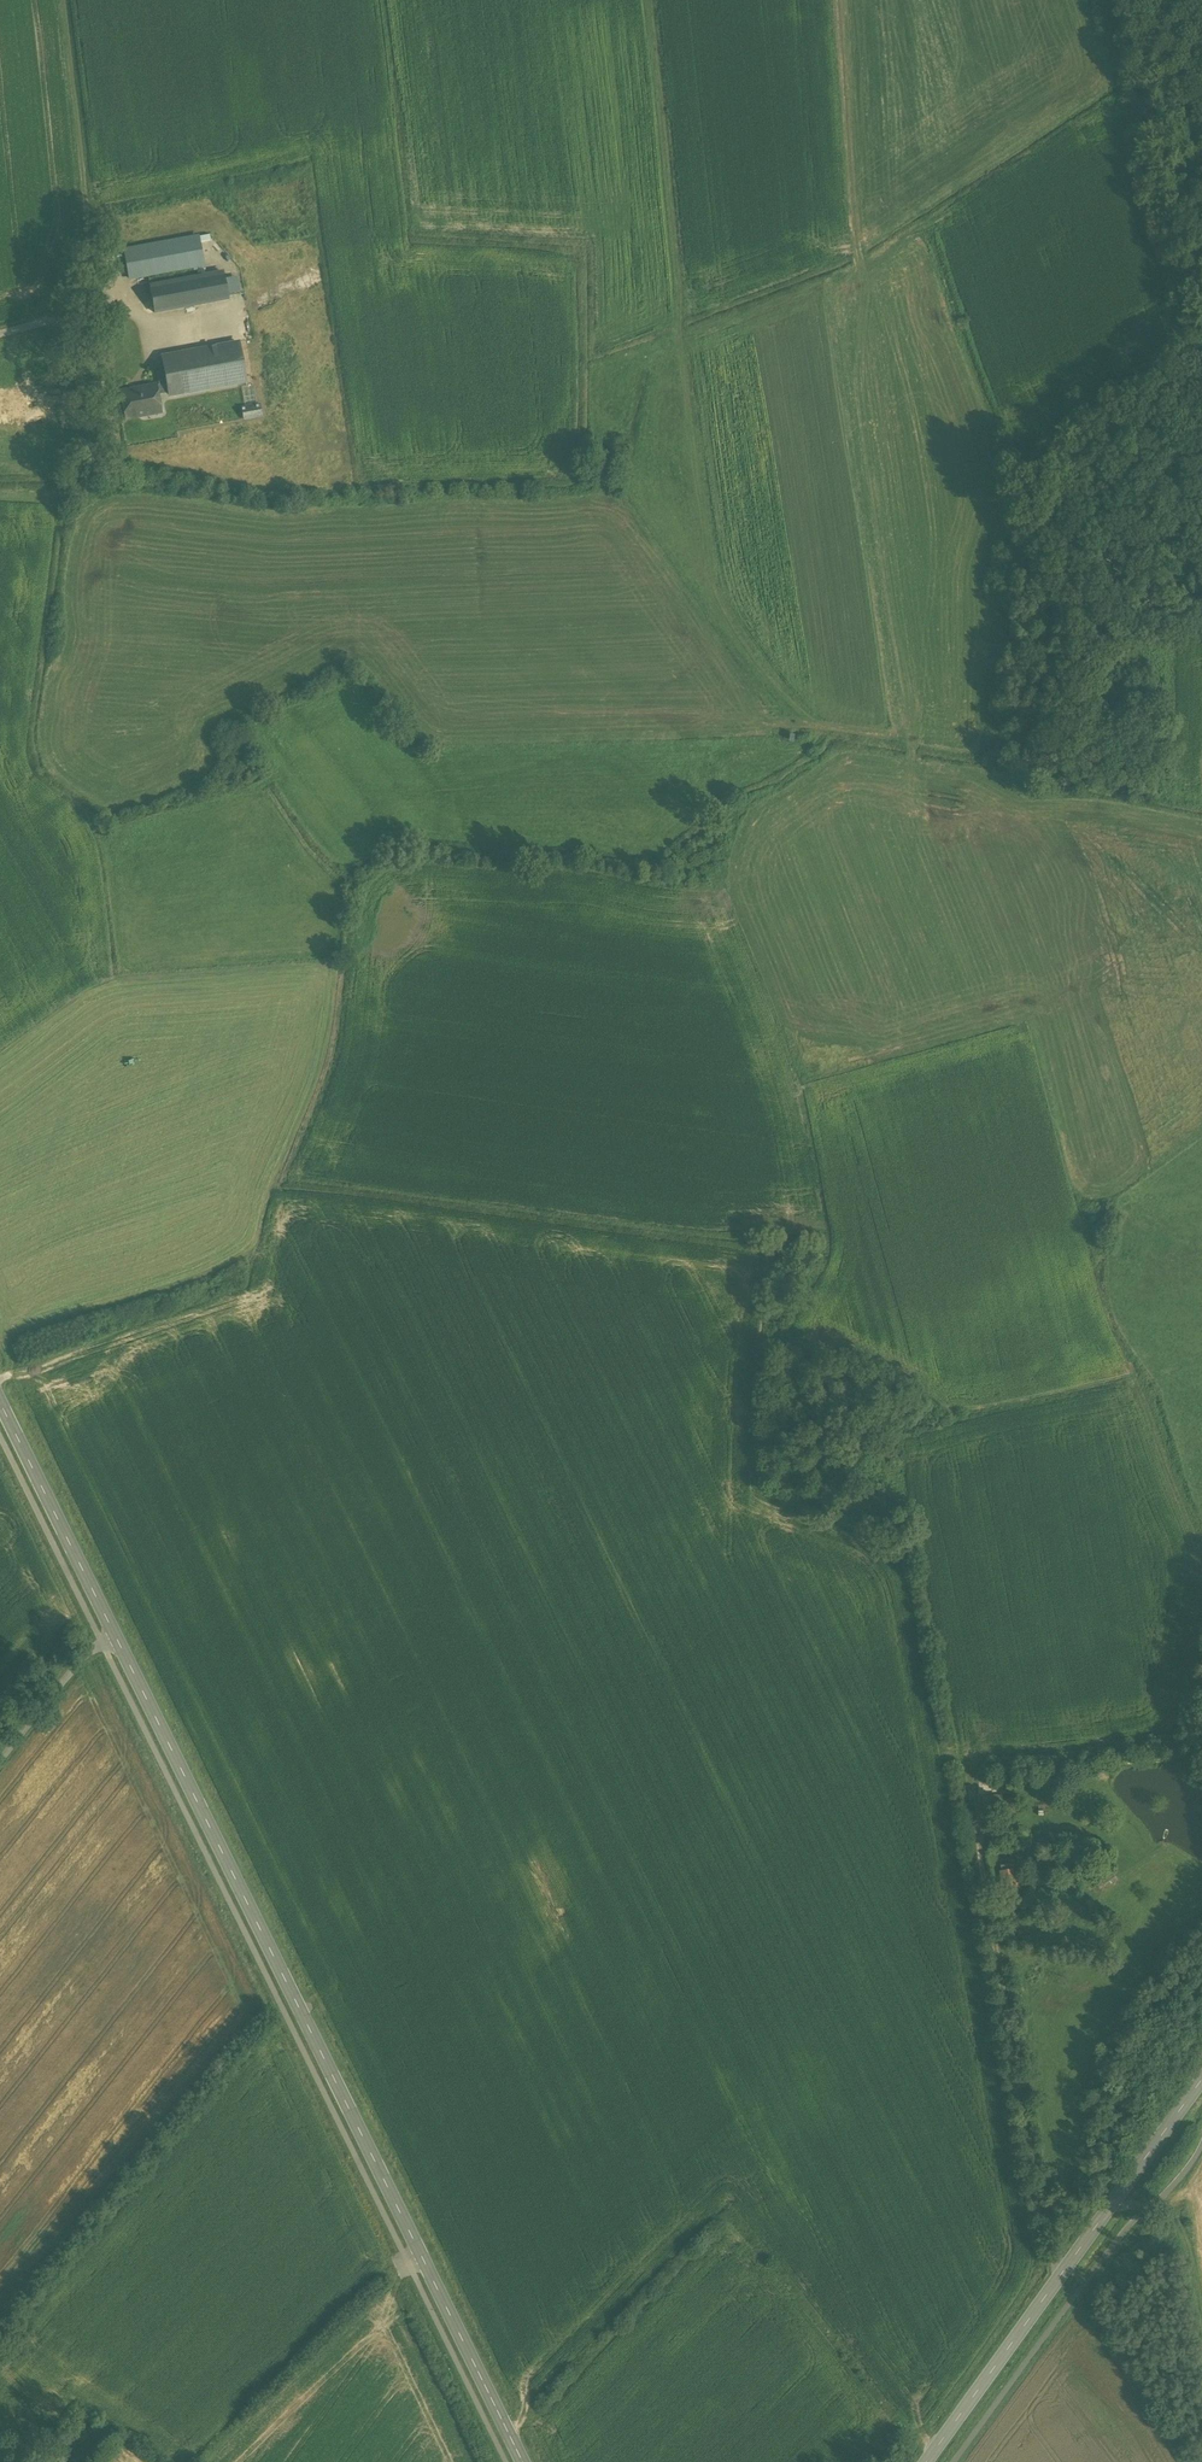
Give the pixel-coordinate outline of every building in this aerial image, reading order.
[(198,236),(124,249),(129,277),(203,264),(198,236)] [(224,272),(149,286),(154,312),(229,298),(224,272)] [(245,383),(238,344),(162,358),(164,371),(169,394),(169,397),(245,383)] [(158,386),(156,387),(157,396),(169,394),(164,371),(156,373),(158,386)] [(156,387),(120,393),(125,421),(144,417),(144,414),(160,411),(157,396),(156,387)] [(261,404),(242,408),(245,420),(263,416),(261,404)] [(988,1794),(989,1810),(1007,1809),(1006,1793),(988,1794)] [(1016,1867),(1000,1870),(1004,1891),(1020,1888),(1016,1867)] [(1108,1869),(1092,1881),(1099,1891),(1116,1880),(1108,1869)]
